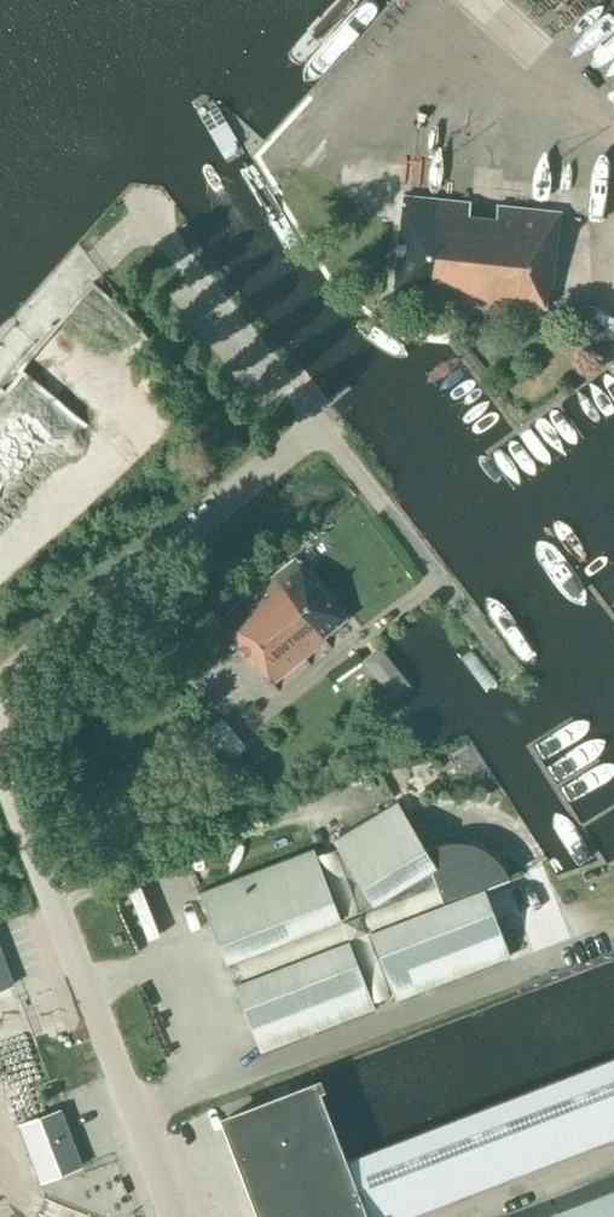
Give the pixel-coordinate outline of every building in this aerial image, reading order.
[(551,289),(559,212),(402,196),(391,297),(543,313),(546,289),(551,289)] [(272,683),(326,640),(323,636),(345,618),(296,557),(216,621),(253,667),(257,664),(272,683)] [(429,855),(396,802),(333,840),(338,848),(316,856),(313,848),(199,892),(225,961),(232,959),(240,980),(233,982),(260,1052),(374,1008),(371,1000),(392,992),(395,1000),(509,956),(483,888),(501,881),(500,878),(498,874),(495,870),(492,866),(490,863),(486,860),(482,857),(477,854),(474,853),(471,851),(466,850),(461,849),(457,849),(452,848),(447,849),(442,850),(438,851),(435,852),(432,854),(429,855)] [(115,946),(123,943),(120,934),(112,937),(115,946)] [(13,985),(0,951),(0,990),(13,985)] [(613,1136),(613,1058),(345,1161),(316,1084),(225,1119),(262,1216),(405,1216),(613,1136)] [(48,1099),(55,1096),(51,1085),(44,1088),(48,1099)] [(40,1182),(81,1166),(60,1109),(18,1125),(40,1182)] [(506,1216),(613,1216),(613,1175),(506,1216)]
